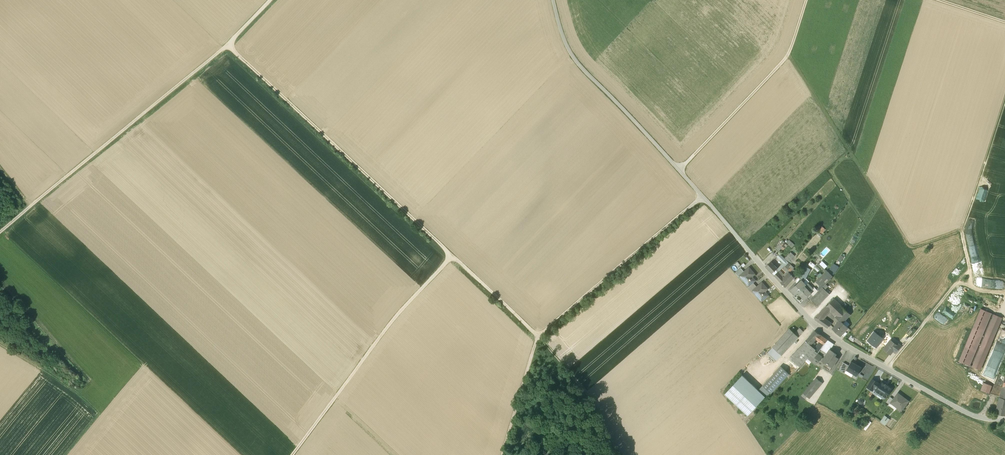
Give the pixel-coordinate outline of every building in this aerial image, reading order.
[(776,248),(779,251),(787,243),(783,240),(776,248)] [(790,240),(787,243),(793,248),(796,245),(790,240)] [(791,252),(785,259),(789,262),(790,262),(795,256),(791,252)] [(785,259),(782,256),(778,261),(782,264),(784,266),(785,266),(789,262),(785,259)] [(777,268),(771,262),(766,267),(772,273),(777,268)] [(784,268),(789,273),(792,276),(797,271),(794,268),(795,267),(790,262),(789,262),(785,266),(786,267),(784,268)] [(812,270),(804,265),(798,276),(805,283),(812,270)] [(744,272),(741,275),(745,279),(744,280),(749,286),(753,282),(755,280),(753,277),(753,275),(755,274),(749,267),(744,272)] [(741,268),(735,273),(738,276),(741,275),(744,272),(741,268)] [(783,278),(777,272),(774,276),(785,287),(792,280),(787,275),(784,278),(783,277),(783,278)] [(826,275),(825,273),(819,279),(824,283),(825,284),(831,279),(826,275)] [(801,280),(795,286),(795,287),(792,290),(796,294),(798,292),(804,299),(811,293),(810,292),(805,287),(804,286),(806,285),(801,280)] [(749,286),(747,287),(751,292),(753,291),(754,290),(757,287),(753,282),(749,286)] [(757,287),(754,290),(753,291),(762,301),(768,295),(766,292),(766,290),(768,289),(762,282),(757,287)] [(821,286),(817,290),(818,292),(822,287),(824,285),(825,284),(824,283),(821,286)] [(814,296),(811,299),(816,305),(828,293),(825,289),(822,287),(818,292),(814,296)] [(813,289),(810,292),(811,293),(814,296),(818,292),(817,290),(814,288),(813,289)] [(834,299),(827,306),(822,311),(826,314),(831,310),(838,302),(834,299)] [(838,302),(831,310),(836,315),(843,307),(838,302)] [(843,307),(836,315),(836,317),(840,320),(843,323),(850,314),(843,307)] [(991,314),(980,309),(958,361),(970,366),(991,314)] [(1002,318),(993,314),(972,366),(980,370),(1002,318)] [(823,319),(821,323),(829,328),(832,324),(823,319)] [(843,323),(840,320),(833,328),(840,335),(848,327),(843,323)] [(790,328),(773,347),(782,355),(798,337),(794,333),(790,328)] [(799,328),(794,333),(798,337),(803,331),(799,328)] [(815,331),(805,341),(809,345),(810,344),(813,342),(816,338),(820,342),(824,338),(815,331)] [(868,340),(876,346),(882,338),(874,332),(868,340)] [(999,334),(992,354),(994,354),(991,360),(995,362),(994,364),(997,365),(1001,354),(1004,355),(1004,352),(1004,336),(999,334)] [(824,338),(820,342),(821,342),(815,350),(817,353),(820,349),(822,346),(824,344),(827,339),(824,338)] [(834,344),(827,339),(824,344),(822,346),(820,349),(827,353),(830,349),(831,350),(834,344)] [(897,345),(891,340),(884,349),(890,354),(893,351),(897,345)] [(805,341),(790,357),(792,360),(793,361),(793,362),(794,363),(795,362),(800,367),(803,363),(808,358),(811,354),(814,357),(817,354),(818,353),(817,353),(815,350),(812,348),(809,345),(805,341)] [(897,345),(893,351),(896,353),(901,345),(898,343),(897,345)] [(782,355),(773,347),(768,352),(777,360),(782,355)] [(831,350),(830,349),(827,353),(823,360),(827,362),(833,366),(838,358),(835,356),(836,353),(831,350)] [(817,354),(814,357),(811,361),(816,364),(821,357),(817,354)] [(846,370),(849,365),(844,362),(839,370),(844,373),(846,370)] [(862,368),(851,362),(849,365),(846,370),(857,376),(862,368)] [(781,367),(763,386),(771,393),(789,374),(781,367)] [(765,397),(742,375),(725,393),(748,415),(765,397)] [(809,396),(810,397),(822,382),(817,377),(804,392),(809,396)] [(878,382),(872,379),(867,387),(872,390),(874,387),(877,383),(878,382)] [(885,384),(881,382),(879,384),(877,389),(876,390),(882,394),(882,396),(884,397),(886,397),(892,388),(888,386),(888,385),(885,384)] [(985,382),(982,391),(990,394),(993,385),(985,382)] [(809,396),(804,392),(799,398),(804,402),(809,396)] [(893,399),(891,402),(898,407),(897,407),(901,411),(908,402),(901,397),(902,396),(898,393),(893,399)] [(1000,397),(996,412),(1004,415),(1004,398),(1000,397)] [(890,419),(885,415),(880,422),(885,425),(890,419)]
